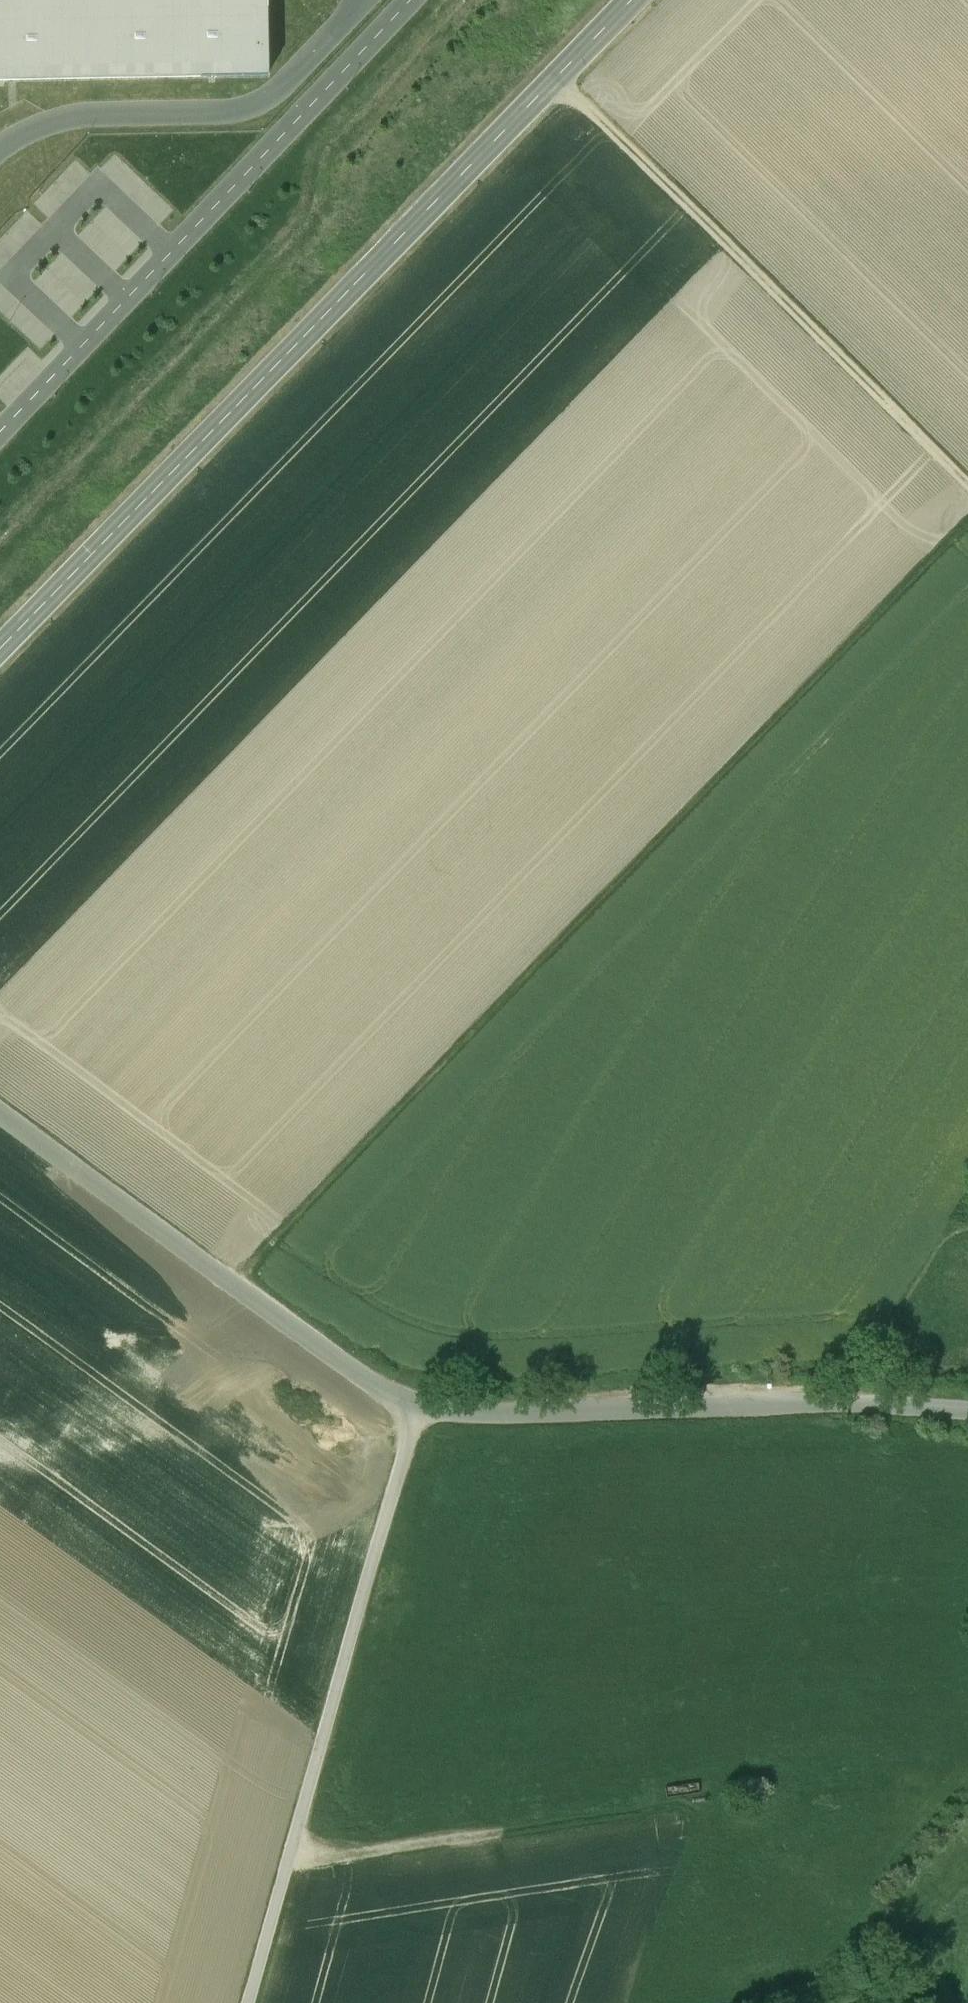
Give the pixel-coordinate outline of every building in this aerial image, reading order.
[(268,76),(266,0),(0,0),(0,80),(268,76)]
